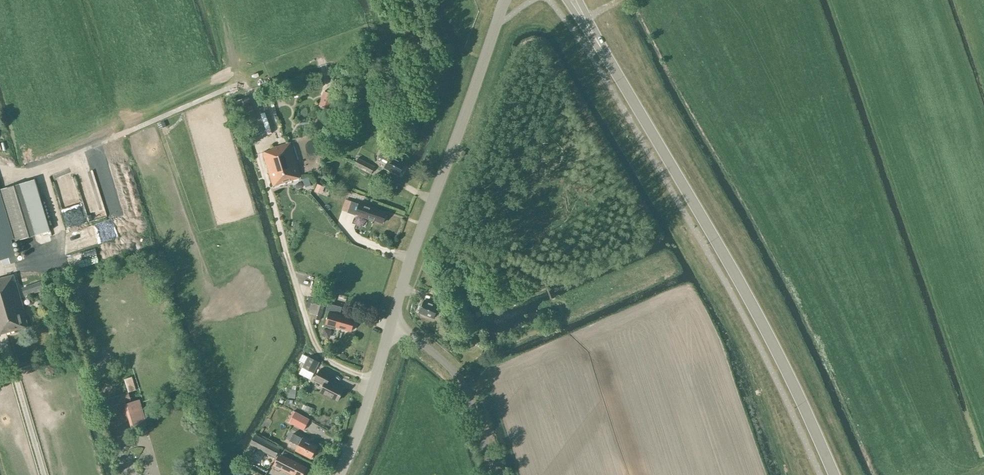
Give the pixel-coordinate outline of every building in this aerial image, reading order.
[(257,120),(249,96),(236,100),(244,124),(257,120)] [(388,147),(391,142),(384,138),(381,143),(388,147)] [(290,142),(270,148),(271,149),(263,152),(273,185),(301,177),(290,142)] [(403,168),(405,163),(402,161),(391,155),(382,151),(379,156),(388,161),(385,167),(399,174),(400,173),(401,172),(403,169),(403,168)] [(374,166),(359,158),(355,165),(371,173),(374,166)] [(1,258),(3,265),(17,260),(12,242),(46,231),(49,230),(34,178),(31,179),(0,188),(15,237),(11,238),(0,202),(0,259),(1,258)] [(318,184),(315,192),(322,194),(325,187),(318,184)] [(351,201),(347,212),(355,215),(355,214),(359,203),(351,201)] [(355,214),(355,215),(367,219),(367,218),(373,220),(374,219),(383,222),(386,212),(371,207),(372,206),(360,202),(359,203),(355,214)] [(85,208),(63,215),(67,230),(90,223),(85,208)] [(21,299),(14,274),(0,278),(0,334),(28,326),(24,311),(25,311),(21,299)] [(45,280),(22,288),(25,296),(47,288),(45,280)] [(313,288),(311,295),(322,298),(324,291),(313,288)] [(447,306),(448,300),(449,297),(441,293),(440,297),(439,296),(437,302),(447,306)] [(445,319),(448,311),(443,309),(438,307),(439,305),(433,303),(432,303),(424,300),(422,305),(420,305),(419,309),(419,310),(419,311),(434,318),(435,315),(440,317),(445,319)] [(320,319),(322,310),(324,306),(311,302),(308,312),(314,314),(313,317),(320,319)] [(326,311),(329,311),(325,325),(335,328),(336,326),(351,331),(355,318),(340,314),(342,306),(328,303),(326,311)] [(314,372),(319,362),(309,357),(303,367),(314,372)] [(331,374),(320,369),(315,379),(323,384),(320,391),(338,400),(344,388),(328,380),(331,374)] [(129,392),(136,389),(132,376),(124,378),(128,392),(108,398),(111,406),(131,399),(129,392)] [(146,424),(139,400),(122,404),(130,429),(146,424)] [(295,412),(289,422),(304,430),(309,419),(295,412)] [(298,445),(296,450),(311,458),(312,456),(313,456),(315,452),(315,451),(317,446),(307,441),(307,440),(302,437),(293,433),(289,440),(298,445)] [(255,434),(250,445),(274,458),(280,447),(256,434),(255,434)] [(307,466),(291,459),(290,462),(278,456),(273,465),(283,470),(284,469),(286,470),(295,474),(303,474),(304,473),(304,472),(307,466)]
